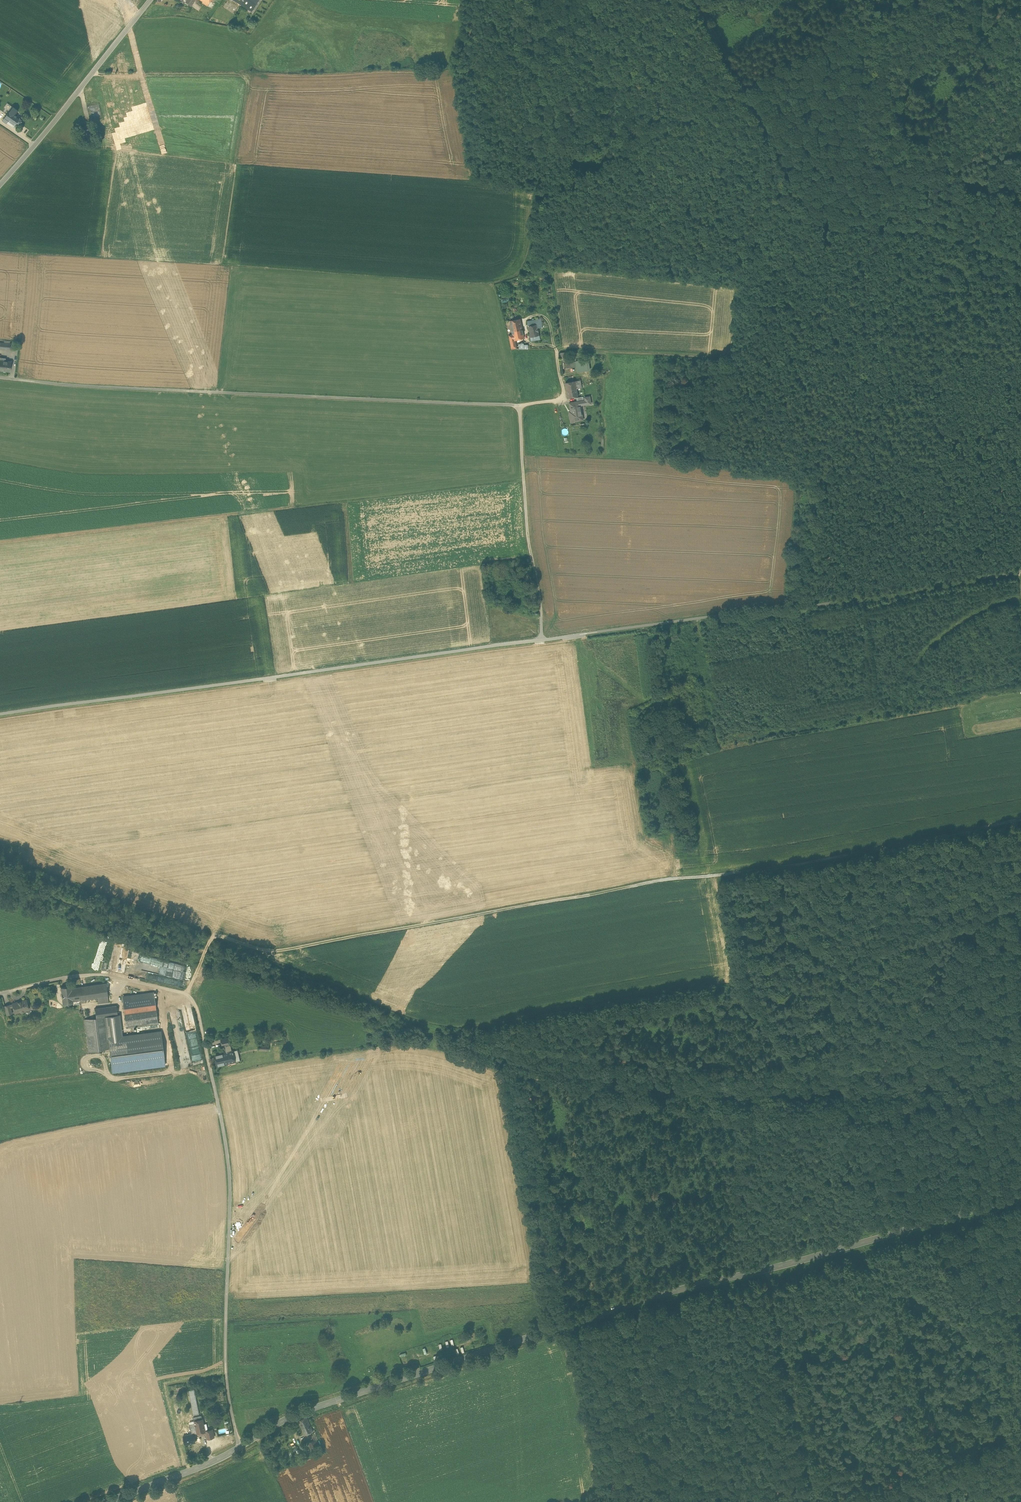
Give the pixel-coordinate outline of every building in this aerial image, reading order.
[(252,11),(259,0),(235,0),(252,11)] [(12,106),(9,110),(15,114),(18,110),(12,106)] [(15,114),(9,110),(4,117),(8,120),(15,125),(17,122),(19,123),(20,123),(22,121),(22,119),(15,114)] [(90,128),(81,130),(83,138),(92,136),(90,128)] [(520,318),(510,320),(513,334),(514,340),(515,340),(524,338),(520,318)] [(541,319),(527,321),(531,341),(540,339),(539,331),(538,328),(543,327),(541,319)] [(0,357),(0,369),(3,370),(6,370),(10,371),(11,361),(5,361),(6,358),(0,357)] [(575,361),(573,362),(573,363),(570,363),(571,367),(576,366),(577,372),(591,370),(589,359),(583,360),(575,361)] [(577,388),(575,380),(565,382),(568,397),(578,396),(577,388)] [(577,401),(569,402),(571,412),(569,413),(570,420),(583,418),(581,405),(591,403),(590,396),(585,397),(585,400),(584,400),(577,401)] [(127,956),(128,946),(122,944),(119,963),(118,970),(124,971),(126,959),(129,959),(130,956),(127,956)] [(185,976),(187,965),(144,956),(141,967),(176,974),(177,969),(182,970),(181,974),(182,974),(182,976),(185,976)] [(106,983),(71,988),(73,1001),(98,998),(108,996),(106,983)] [(71,986),(60,987),(61,993),(62,998),(63,1004),(73,1003),(73,1001),(71,988),(71,986)] [(122,997),(122,1001),(154,996),(154,992),(122,997)] [(154,996),(122,1001),(124,1013),(156,1009),(154,996)] [(22,1001),(17,1002),(12,1003),(15,1013),(20,1011),(21,1012),(24,1012),(25,1010),(29,1009),(27,1004),(28,1002),(28,1000),(26,999),(22,1000),(22,1001)] [(117,1005),(95,1008),(96,1017),(105,1016),(118,1015),(117,1005)] [(156,1009),(124,1013),(126,1027),(158,1023),(156,1009)] [(105,1016),(107,1032),(108,1032),(113,1072),(165,1065),(161,1031),(122,1036),(120,1015),(118,1015),(105,1016)] [(96,1017),(85,1019),(88,1051),(109,1049),(107,1032),(105,1016),(96,1017)] [(229,1037),(221,1039),(223,1045),(225,1045),(226,1052),(232,1050),(229,1037)] [(226,1052),(215,1054),(218,1065),(240,1060),(238,1049),(232,1050),(226,1052)] [(160,1084),(160,1077),(128,1079),(129,1086),(160,1084)] [(199,1414),(194,1389),(189,1390),(194,1415),(199,1414)] [(202,1414),(194,1416),(195,1421),(194,1421),(195,1425),(197,1433),(199,1432),(199,1434),(200,1435),(206,1433),(205,1430),(204,1424),(202,1414)] [(307,1416),(299,1420),(305,1434),(313,1431),(307,1416)] [(192,1434),(184,1435),(186,1444),(195,1442),(194,1434),(197,1433),(195,1425),(190,1426),(191,1431),(192,1434)] [(208,1430),(205,1430),(206,1433),(207,1438),(214,1437),(213,1429),(208,1430)] [(315,1440),(308,1442),(312,1450),(319,1447),(315,1440)]
